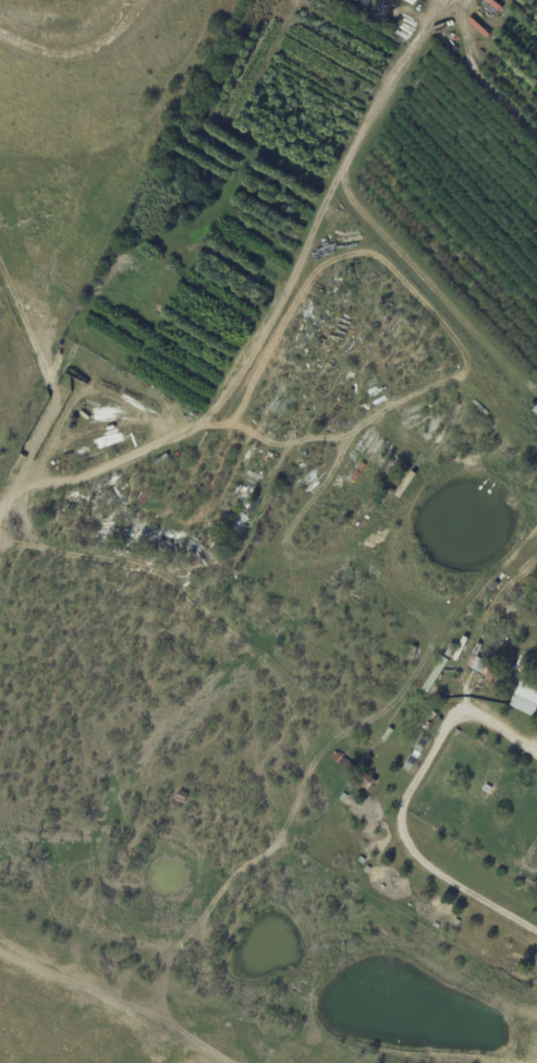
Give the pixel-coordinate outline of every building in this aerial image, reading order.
[(457,662),(452,660),(463,636),(468,638),(457,662)] [(477,642),(484,645),(478,657),(492,664),(486,676),(466,666),(477,642)] [(454,645),(449,656),(444,654),(450,643),(454,645)] [(522,678),(536,685),(536,707),(533,716),(509,704),(522,678)] [(390,728),(394,730),(386,741),(382,739),(390,728)] [(334,752),(354,764),(350,771),(330,758),(334,752)] [(356,765),(376,781),(367,792),(353,781),(357,775),(352,770),(356,765)] [(487,784),(492,788),(488,794),(483,789),(487,784)] [(175,800),(179,790),(187,793),(183,802),(175,800)] [(468,849),(491,866),(489,869),(466,853),(468,849)] [(492,866),(504,873),(501,878),(490,869),(492,866)] [(504,873),(515,881),(513,885),(502,878),(504,873)] [(518,882),(525,893),(522,896),(514,885),(518,882)]
